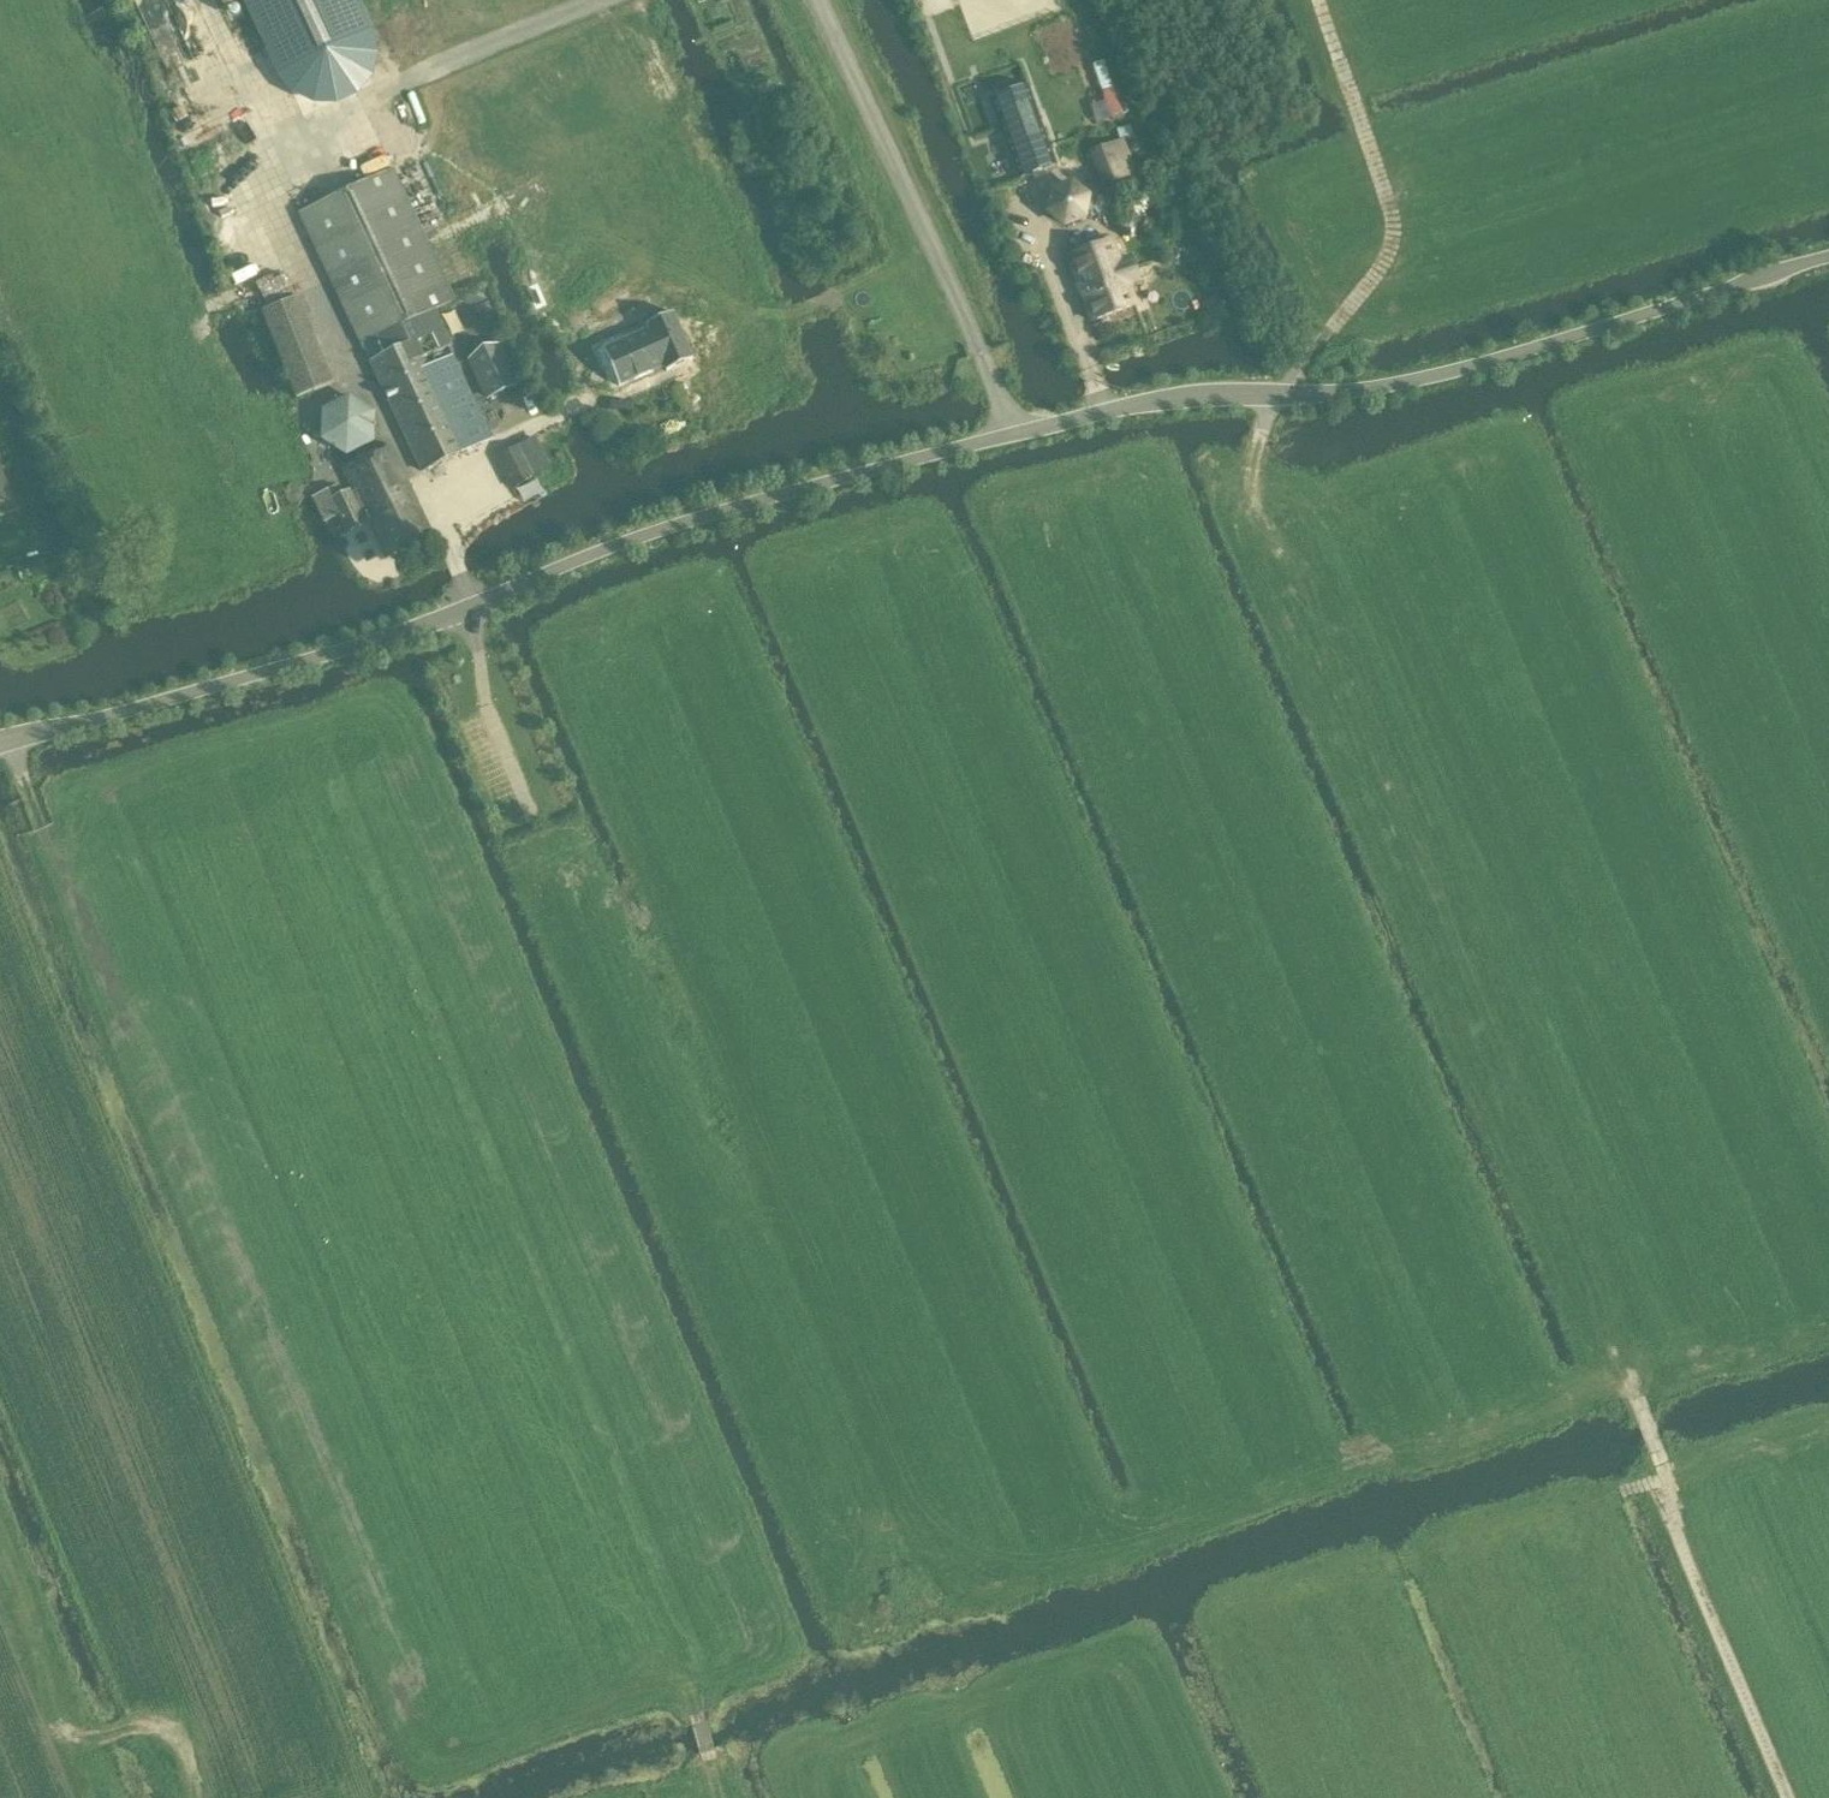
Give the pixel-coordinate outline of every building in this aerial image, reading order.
[(264,36),(282,73),(283,75),(296,91),(315,100),(336,101),(355,92),(368,75),(368,34),(368,33),(352,0),(248,0),(264,36)] [(1015,181),(1059,166),(1031,86),(1008,93),(987,101),(1015,181)] [(1090,152),(1101,188),(1136,175),(1123,140),(1090,152)] [(392,170),(299,213),(361,344),(362,347),(371,364),(394,414),(412,451),(421,472),(491,439),(453,358),(429,369),(424,359),(451,346),(434,311),(454,302),(392,170)] [(1071,186),(1052,193),(1048,213),(1065,226),(1083,219),(1087,199),(1071,186)] [(1119,260),(1112,240),(1067,256),(1091,323),(1136,306),(1130,288),(1138,284),(1130,256),(1119,260)] [(650,330),(603,350),(619,388),(665,368),(667,373),(689,363),(676,332),(655,341),(650,330)] [(520,385),(502,345),(467,361),(485,401),(520,385)] [(375,413),(350,396),(322,411),(320,441),(346,458),(374,443),(375,413)] [(521,446),(496,459),(511,488),(511,489),(538,476),(535,471),(547,465),(543,457),(534,440),(521,446)] [(336,486),(312,498),(316,507),(324,524),(339,517),(346,535),(369,524),(386,559),(432,536),(391,447),(344,471),(351,490),(352,493),(350,494),(349,492),(340,496),(339,493),(336,486)]
